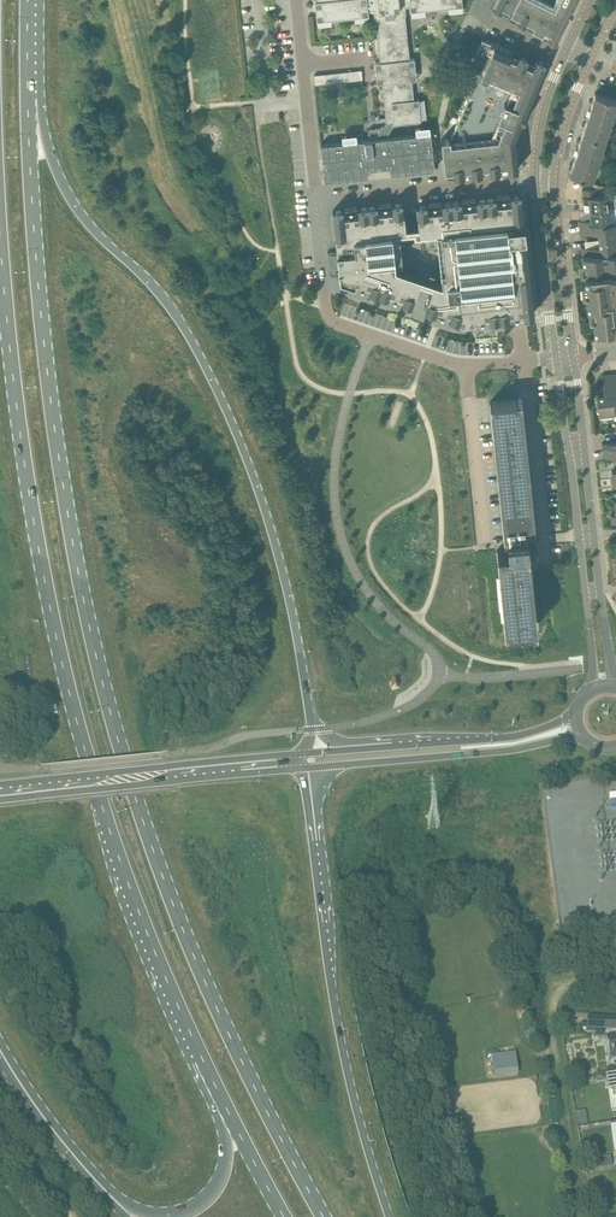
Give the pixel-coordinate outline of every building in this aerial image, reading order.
[(375,17),(378,38),(380,62),(375,62),(377,74),(381,74),(387,124),(379,128),(380,138),(387,137),(387,135),(393,125),(393,123),(395,123),(395,122),(416,120),(414,99),(411,71),(416,70),(415,58),(410,59),(405,14),(406,14),(406,6),(425,4),(425,9),(449,7),(448,2),(462,0),(315,0),(316,13),(317,15),(331,14),(332,19),(355,16),(355,12),(374,10),(375,17)] [(491,7),(503,13),(505,9),(510,11),(508,16),(519,22),(520,21),(525,24),(526,25),(528,21),(534,23),(532,28),(536,30),(542,32),(541,34),(542,35),(545,29),(549,31),(546,37),(551,40),(551,39),(557,42),(577,0),(495,0),(491,7)] [(442,138),(446,176),(454,175),(454,174),(465,173),(465,174),(477,173),(477,172),(479,172),(490,171),(501,170),(508,169),(519,168),(516,136),(546,62),(536,58),(533,65),(527,63),(529,58),(483,38),(475,56),(487,61),(476,87),(473,86),(452,138),(442,138)] [(315,84),(362,79),(363,79),(362,69),(361,69),(315,74),(315,84)] [(572,166),(604,176),(609,161),(605,160),(615,126),(615,93),(597,87),(572,166)] [(379,128),(371,129),(369,129),(370,139),(380,138),(379,128)] [(391,174),(435,169),(432,132),(387,137),(380,138),(370,139),(321,144),(325,181),(369,176),(368,169),(390,166),(391,174)] [(589,202),(590,210),(611,208),(609,193),(598,195),(597,187),(582,189),(584,202),(589,202)] [(430,292),(425,306),(435,310),(448,315),(449,314),(465,320),(475,319),(489,318),(489,317),(510,315),(524,314),(524,313),(535,312),(522,194),(511,195),(497,196),(497,197),(476,199),(476,198),(462,200),(462,201),(442,203),(442,202),(428,204),(417,206),(419,225),(420,230),(438,228),(438,232),(437,232),(443,281),(443,282),(444,282),(442,286),(433,282),(433,283),(430,292)] [(413,226),(406,227),(404,202),(392,204),(392,203),(378,205),(358,207),(344,208),(344,209),(333,210),(337,251),(340,277),(355,282),(355,283),(369,287),(388,293),(388,294),(401,299),(401,298),(412,302),(416,291),(417,286),(420,278),(426,281),(428,276),(403,268),(401,258),(402,258),(399,232),(413,231),(413,226)] [(612,222),(611,208),(590,210),(591,219),(579,220),(580,226),(612,223),(612,222)] [(615,237),(615,222),(612,222),(612,223),(580,226),(580,234),(598,232),(599,238),(615,237)] [(580,264),(581,275),(585,274),(585,279),(581,279),(583,293),(586,292),(588,305),(589,305),(590,317),(593,317),(595,330),(614,328),(614,322),(615,322),(615,237),(599,238),(600,245),(582,247),(583,262),(580,262),(580,264)] [(614,412),(610,374),(602,375),(604,393),(597,393),(599,414),(614,412)] [(522,510),(521,504),(520,498),(520,492),(519,487),(519,481),(518,475),(517,469),(517,463),(516,457),(516,452),(515,446),(514,440),(514,434),(513,428),(512,422),(512,417),(511,411),(511,405),(510,399),(490,401),(505,537),(508,537),(509,548),(497,550),(505,629),(534,626),(526,548),(538,547),(536,534),(533,534),(530,509),(522,510)] [(603,450),(615,449),(615,441),(602,442),(603,450)] [(603,450),(604,458),(615,456),(615,449),(603,450)] [(493,939),(496,950),(499,950),(512,946),(511,938),(509,934),(496,938),(493,939)] [(588,1029),(609,1030),(611,1030),(612,1036),(610,1036),(612,1051),(611,1051),(612,1055),(613,1055),(614,1062),(615,1062),(615,1017),(588,1016),(588,1029)] [(493,1055),(495,1072),(518,1069),(515,1052),(493,1055)] [(590,1169),(612,1166),(610,1155),(589,1159),(590,1169)]
